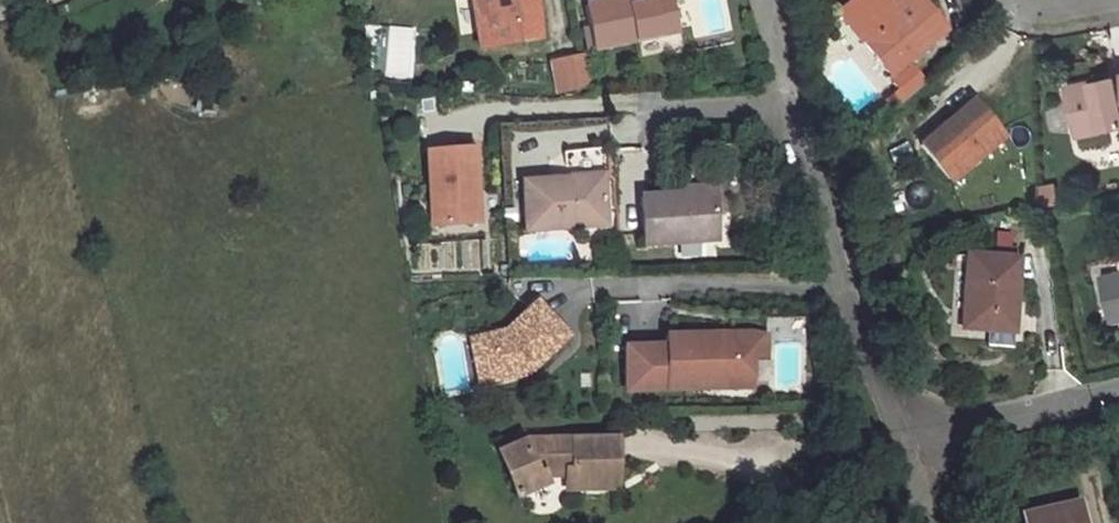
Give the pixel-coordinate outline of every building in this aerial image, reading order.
[(538,0),(472,0),(479,44),(538,38),(538,0)] [(590,5),(596,49),(680,40),(675,0),(653,0),(641,1),(640,0),(617,0),(590,5)] [(898,117),(932,87),(913,64),(951,32),(923,0),(895,0),(886,8),(879,0),(861,0),(839,18),(894,81),(892,84),(902,96),(889,107),(898,117)] [(550,59),(555,94),(591,89),(587,54),(550,59)] [(1076,93),(1085,139),(1118,132),(1118,85),(1076,93)] [(1011,140),(979,104),(927,151),(958,186),(1011,140)] [(476,152),(429,157),(436,229),(484,222),(476,152)] [(604,181),(526,187),(528,230),(608,225),(604,181)] [(702,184),(637,196),(644,239),(710,229),(702,184)] [(1040,207),(1059,205),(1057,184),(1039,185),(1040,207)] [(1012,256),(970,254),(968,330),(1010,330),(1012,256)] [(1102,275),(1111,320),(1118,319),(1118,272),(1102,275)] [(480,385),(518,376),(524,370),(527,373),(567,336),(535,302),(505,331),(489,335),(492,349),(473,354),(480,385)] [(806,395),(806,320),(770,320),(770,395),(806,395)] [(763,326),(750,324),(726,325),(727,332),(720,332),(719,326),(665,329),(666,339),(625,342),(628,386),(753,377),(751,344),(764,344),(763,326)] [(492,349),(489,335),(470,339),(473,354),(492,349)] [(501,456),(518,487),(550,474),(568,470),(571,482),(621,481),(620,436),(530,440),(501,456)] [(553,480),(550,474),(518,487),(523,495),(553,480)] [(1017,510),(1020,522),(1080,522),(1074,497),(1017,510)]
